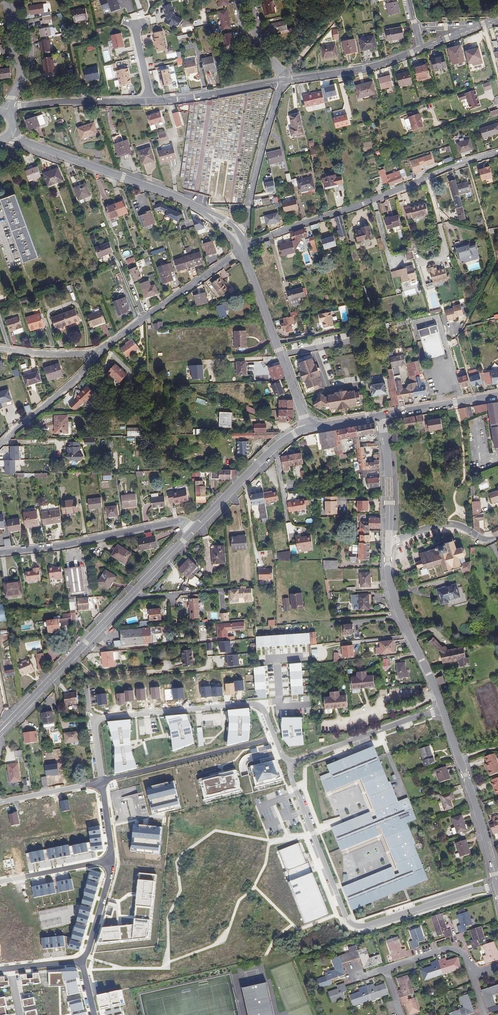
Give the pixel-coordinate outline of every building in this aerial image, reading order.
[(121,0),(100,0),(103,8),(110,6),(111,11),(120,8),(118,2),(122,1),(121,0)] [(264,7),(266,15),(275,13),(272,0),(268,0),(262,1),(263,7),(264,7)] [(390,3),(388,3),(387,4),(389,16),(400,13),(398,1),(395,2),(390,3)] [(31,15),(42,13),(42,16),(50,15),(50,12),(48,12),(47,4),(43,5),(43,4),(29,6),(31,15)] [(173,11),(171,4),(163,7),(164,13),(165,13),(166,18),(167,18),(167,20),(167,21),(166,24),(171,27),(173,24),(176,26),(179,26),(182,20),(175,15),(173,11)] [(86,8),(72,11),(74,22),(88,19),(86,8)] [(221,26),(222,30),(230,28),(229,24),(231,24),(227,10),(219,12),(222,26),(221,26)] [(282,22),(268,25),(270,33),(281,31),(282,34),(295,31),(294,28),(283,30),(282,22)] [(50,27),(40,29),(41,37),(51,36),(50,27)] [(388,39),(393,38),(394,40),(404,38),(402,27),(387,30),(388,39)] [(167,50),(163,31),(154,33),(155,38),(154,39),(155,44),(156,43),(158,52),(167,50)] [(232,32),(223,34),(226,46),(235,44),(232,32)] [(125,47),(121,33),(111,35),(114,49),(125,47)] [(374,36),(361,39),(363,51),(377,48),(374,36)] [(49,39),(40,41),(42,53),(51,51),(49,39)] [(355,39),(343,42),(345,54),(357,52),(355,39)] [(336,44),(321,47),(324,59),(338,56),(336,44)] [(453,65),(465,62),(461,47),(449,51),(453,65)] [(483,63),(479,48),(465,51),(469,64),(472,63),(473,66),(483,63)] [(447,71),(446,68),(447,67),(444,56),(432,59),(435,70),(441,69),(441,72),(447,71)] [(45,67),(43,67),(44,73),(55,72),(53,57),(44,59),(45,67)] [(216,68),(214,57),(202,59),(205,71),(216,68)] [(198,72),(195,60),(183,62),(186,75),(198,72)] [(427,64),(415,67),(418,81),(430,78),(427,64)] [(93,80),(93,78),(100,77),(98,67),(84,70),(86,81),(93,80)] [(0,70),(0,76),(0,79),(11,77),(10,68),(0,70)] [(129,69),(117,71),(120,86),(132,84),(129,69)] [(170,69),(159,71),(162,86),(173,84),(170,69)] [(409,72),(397,75),(400,86),(413,83),(409,72)] [(391,75),(379,78),(382,89),(393,86),(391,75)] [(373,82),(356,86),(359,98),(376,94),(373,82)] [(492,89),(490,82),(483,84),(485,91),(492,89)] [(337,95),(334,85),(325,88),(328,97),(337,95)] [(464,94),(465,98),(469,110),(479,106),(474,90),(464,94)] [(323,95),(322,91),(316,93),(309,95),(308,93),(303,95),(306,108),(325,103),(323,95)] [(164,122),(161,112),(148,116),(150,126),(164,122)] [(179,112),(173,114),(177,127),(183,125),(179,112)] [(293,127),(290,128),(292,136),(304,133),(299,113),(290,115),(293,127)] [(423,127),(419,114),(409,117),(413,130),(423,127)] [(43,115),(26,121),(30,130),(46,124),(43,115)] [(347,115),(333,118),(336,128),(349,125),(347,115)] [(94,123),(78,128),(81,139),(98,134),(94,123)] [(481,129),(484,138),(497,134),(497,123),(481,129)] [(160,135),(162,142),(168,140),(166,133),(160,135)] [(121,135),(113,138),(115,145),(124,142),(121,135)] [(461,142),(457,143),(460,153),(473,149),(470,139),(465,141),(461,142)] [(132,153),(127,141),(124,142),(115,145),(119,157),(132,153)] [(170,143),(171,148),(159,152),(162,163),(175,159),(174,157),(176,156),(173,143),(170,143)] [(151,147),(139,151),(143,164),(145,166),(147,165),(147,163),(155,161),(151,147)] [(282,150),(267,153),(270,165),(285,161),(282,150)] [(427,166),(435,162),(433,158),(430,159),(428,156),(410,163),(414,174),(423,171),(421,165),(426,163),(427,166)] [(493,177),(490,166),(479,169),(482,180),(493,177)] [(26,171),(29,181),(41,176),(39,168),(38,167),(26,171)] [(58,168),(44,174),(48,186),(63,181),(58,168)] [(401,174),(405,173),(403,169),(382,178),(384,184),(389,182),(388,181),(402,176),(401,174)] [(402,177),(406,176),(405,173),(401,174),(402,176),(388,181),(389,182),(390,185),(403,180),(402,177)] [(336,175),(323,178),(325,188),(330,187),(330,189),(339,188),(336,175)] [(461,214),(464,213),(460,195),(457,185),(454,175),(451,176),(452,178),(450,178),(450,181),(457,208),(456,208),(458,214),(461,214)] [(292,180),(293,183),(294,187),(299,186),(300,193),(315,189),(312,177),(297,180),(297,179),(292,180)] [(275,187),(274,180),(265,182),(267,192),(272,190),(273,193),(276,192),(275,187)] [(468,182),(457,185),(460,195),(465,193),(466,197),(467,197),(471,196),(471,195),(470,188),(472,188),(471,185),(469,185),(468,182)] [(91,196),(86,183),(82,185),(83,186),(75,190),(79,200),(91,196)] [(16,195),(2,200),(25,263),(39,258),(16,195)] [(299,209),(297,199),(283,202),(285,211),(295,209),(295,210),(299,209)] [(128,213),(123,200),(115,204),(117,211),(119,216),(128,213)] [(179,222),(183,214),(169,208),(170,206),(161,202),(153,205),(155,212),(161,210),(166,212),(164,215),(179,222)] [(410,206),(405,208),(408,219),(413,217),(414,218),(429,214),(425,203),(410,207),(410,206)] [(115,204),(106,207),(110,220),(119,216),(117,211),(115,204)] [(143,227),(155,223),(151,211),(147,212),(148,214),(145,215),(140,217),(143,227)] [(266,221),(268,221),(269,225),(280,222),(278,213),(265,216),(266,221)] [(464,213),(461,214),(461,215),(458,216),(460,221),(466,219),(464,213)] [(390,217),(389,216),(384,218),(387,228),(401,224),(399,215),(390,217)] [(340,237),(347,235),(347,234),(342,216),(336,218),(339,231),(338,231),(340,237)] [(372,237),(369,226),(362,228),(362,231),(356,233),(358,241),(372,237)] [(307,236),(305,229),(294,233),(295,236),(296,240),(303,238),(307,236)] [(303,241),(301,240),(303,238),(296,240),(295,236),(294,233),(294,231),(290,232),(291,234),(292,237),(293,241),(293,242),(294,246),(296,245),(297,247),(299,249),(300,249),(301,248),(304,243),(304,242),(303,241)] [(337,246),(334,236),(322,240),(325,249),(337,246)] [(216,240),(205,244),(208,255),(217,252),(215,245),(218,244),(216,240)] [(296,252),(294,246),(293,242),(280,245),(283,256),(296,252)] [(109,243),(95,248),(99,258),(113,252),(109,243)] [(470,245),(470,244),(456,247),(460,259),(473,255),(472,252),(478,250),(476,244),(470,245)] [(359,260),(355,245),(350,247),(354,262),(359,260)] [(192,255),(189,247),(185,248),(186,250),(191,267),(204,263),(200,252),(192,255)] [(175,260),(178,271),(191,267),(186,250),(184,251),(185,253),(181,255),(183,258),(175,260)] [(405,252),(406,260),(414,258),(413,251),(405,252)] [(174,280),(171,272),(168,264),(158,267),(163,284),(174,280)] [(435,265),(434,264),(430,265),(429,267),(430,269),(435,288),(450,284),(448,279),(451,279),(450,275),(447,276),(445,269),(441,270),(441,269),(437,270),(436,267),(435,265)] [(406,268),(405,267),(397,269),(399,276),(401,276),(402,282),(409,280),(409,282),(417,280),(413,266),(406,268)] [(228,289),(220,278),(212,284),(220,295),(228,289)] [(149,281),(141,284),(146,298),(158,294),(155,285),(151,286),(149,281)] [(361,287),(364,298),(369,297),(366,286),(361,287)] [(305,296),(302,288),(288,292),(292,306),(299,304),(298,298),(305,296)] [(208,303),(205,292),(194,295),(196,306),(208,303)] [(130,309),(126,298),(114,302),(119,315),(128,312),(127,310),(130,309)] [(230,309),(228,303),(217,306),(220,318),(227,316),(226,310),(230,309)] [(463,315),(460,304),(453,306),(453,308),(445,310),(448,322),(456,319),(456,317),(463,315)] [(80,321),(76,309),(52,318),(56,329),(80,321)] [(102,311),(88,316),(91,327),(106,321),(102,311)] [(334,326),(331,312),(320,314),(321,322),(323,322),(324,328),(334,326)] [(41,313),(27,318),(31,331),(45,326),(41,313)] [(14,332),(22,330),(21,328),(23,328),(20,317),(7,321),(10,331),(13,329),(14,332)] [(294,324),(293,317),(284,319),(285,323),(282,324),(284,332),(293,330),(292,324),(294,324)] [(409,319),(396,322),(397,327),(410,325),(409,319)] [(435,324),(417,330),(425,360),(444,355),(435,324)] [(245,347),(245,339),(247,339),(246,331),(235,331),(235,347),(245,347)] [(127,357),(139,348),(133,339),(126,344),(121,348),(127,357)] [(402,354),(387,357),(390,368),(404,364),(402,354)] [(313,357),(311,358),(302,361),(298,363),(301,370),(300,370),(301,372),(304,379),(304,381),(305,381),(307,387),(308,388),(310,392),(321,387),(320,384),(322,383),(320,376),(315,365),(313,357)] [(246,374),(246,361),(237,362),(237,375),(246,374)] [(275,366),(269,368),(273,380),(284,377),(278,361),(274,363),(275,366)] [(419,369),(417,361),(404,364),(408,383),(405,384),(404,387),(400,388),(399,380),(392,381),(390,368),(386,368),(387,379),(385,379),(389,400),(385,401),(386,408),(392,407),(397,406),(402,406),(402,399),(411,397),(425,395),(423,385),(420,386),(417,370),(419,369)] [(60,364),(45,368),(49,380),(63,376),(60,364)] [(127,374),(115,364),(107,373),(111,377),(112,376),(120,382),(127,374)] [(203,365),(191,365),(192,379),(203,378),(203,365)] [(482,384),(482,381),(479,371),(478,370),(478,369),(468,372),(470,377),(472,386),(482,384)] [(461,377),(459,370),(457,371),(461,388),(471,385),(468,376),(461,377)] [(480,372),(482,381),(486,380),(487,384),(497,383),(497,370),(480,372)] [(38,372),(23,376),(27,386),(41,381),(38,372)] [(280,382),(278,382),(273,384),(271,384),(275,396),(284,393),(282,389),(280,382)] [(388,394),(386,383),(371,385),(373,397),(388,394)] [(93,392),(86,385),(80,391),(79,390),(76,389),(74,397),(75,398),(69,404),(74,409),(75,409),(82,402),(83,402),(93,392)] [(0,392),(0,399),(1,403),(12,400),(9,389),(0,392)] [(344,408),(348,408),(350,407),(350,406),(356,405),(357,405),(361,404),(359,392),(355,392),(355,390),(347,391),(336,393),(328,394),(328,396),(328,397),(321,393),(314,405),(321,408),(323,404),(326,406),(330,406),(330,409),(338,408),(338,409),(340,409),(344,408)] [(283,400),(283,404),(279,404),(279,409),(293,409),(293,400),(283,400)] [(497,402),(491,403),(485,403),(493,448),(497,447),(497,408),(497,402)] [(462,420),(467,419),(470,418),(467,408),(459,409),(462,420)] [(293,419),(293,409),(279,409),(280,421),(291,421),(293,419)] [(232,425),(232,413),(220,412),(219,427),(230,427),(230,425),(232,425)] [(68,433),(68,415),(55,416),(55,433),(68,433)] [(421,427),(423,436),(427,435),(424,415),(404,418),(406,430),(421,427)] [(443,428),(441,418),(428,420),(429,431),(443,428)] [(357,448),(364,447),(375,446),(374,443),(371,443),(370,442),(360,444),(358,436),(369,434),(370,436),(371,437),(373,436),(374,437),(377,436),(376,433),(375,423),(357,426),(347,428),(346,428),(332,431),(337,454),(337,455),(343,454),(340,439),(354,437),(355,448),(356,448),(357,448)] [(266,424),(255,424),(255,432),(266,432),(266,424)] [(128,428),(128,436),(140,435),(140,428),(128,428)] [(401,443),(399,430),(393,431),(394,439),(392,439),(393,444),(401,443)] [(324,449),(326,449),(327,455),(337,454),(332,431),(319,433),(323,449),(324,449)] [(266,432),(255,432),(232,433),(232,438),(238,438),(238,454),(249,454),(249,441),(245,441),(245,438),(274,438),(280,432),(274,432),(266,432)] [(68,447),(68,453),(66,455),(65,457),(69,461),(74,460),(76,463),(83,456),(79,453),(79,447),(80,447),(80,442),(69,442),(68,447)] [(21,451),(21,445),(10,446),(11,460),(15,460),(19,460),(19,451),(21,451)] [(367,469),(371,468),(370,462),(366,463),(364,447),(357,448),(360,470),(367,469)] [(289,466),(303,463),(301,453),(281,456),(284,471),(290,470),(289,466)] [(374,468),(379,467),(379,459),(374,459),(374,462),(373,462),(370,462),(371,468),(374,468)] [(0,460),(0,467),(5,467),(5,473),(15,473),(15,460),(11,460),(0,460)] [(237,473),(236,469),(219,469),(219,472),(212,472),(212,478),(232,479),(237,473)] [(367,472),(367,469),(360,470),(356,470),(357,473),(360,473),(360,477),(366,477),(366,474),(367,474),(367,472)] [(368,478),(368,487),(380,486),(380,477),(368,478)] [(203,486),(203,481),(196,481),(196,503),(206,502),(205,486),(203,486)] [(173,492),(173,491),(168,492),(170,503),(175,502),(175,503),(180,502),(180,501),(183,500),(184,501),(189,500),(186,489),(173,492)] [(490,493),(493,503),(497,501),(497,490),(490,493)] [(270,492),(270,491),(264,492),(265,502),(279,500),(277,491),(270,492)] [(251,495),(252,504),(259,503),(265,502),(264,492),(251,495)] [(122,505),(126,504),(126,507),(137,505),(136,493),(121,495),(122,505)] [(152,507),(166,506),(165,496),(151,497),(152,507)] [(337,496),(326,496),(326,513),(337,513),(337,496)] [(88,499),(89,509),(102,507),(101,497),(88,499)] [(78,511),(76,499),(62,501),(63,513),(78,511)] [(294,510),(306,508),(305,499),(292,501),(287,502),(289,511),(294,510)] [(368,510),(368,500),(357,500),(357,511),(368,510)] [(481,513),(480,501),(472,501),(473,517),(479,514),(481,513)] [(118,516),(117,505),(106,507),(107,517),(118,516)] [(268,521),(266,507),(266,506),(260,507),(261,518),(262,518),(263,522),(268,521)] [(32,527),(31,525),(38,524),(36,510),(23,512),(26,527),(32,527)] [(41,512),(43,525),(62,522),(60,510),(46,512),(46,511),(41,512)] [(479,520),(485,520),(484,512),(481,513),(479,514),(473,517),(474,529),(480,532),(480,529),(479,520)] [(369,522),(360,522),(360,531),(370,531),(370,528),(381,528),(381,517),(369,517),(369,522)] [(19,518),(7,520),(9,532),(21,529),(19,518)] [(370,531),(360,531),(360,542),(369,542),(370,531)] [(149,548),(148,546),(157,544),(155,536),(139,539),(141,550),(149,548)] [(247,548),(246,536),(232,537),(233,549),(247,548)] [(312,546),(310,536),(295,539),(297,549),(312,546)] [(435,548),(418,553),(422,569),(439,564),(441,573),(460,567),(458,559),(462,558),(464,554),(463,549),(460,547),(454,548),(452,540),(434,545),(435,548)] [(359,559),(369,559),(369,542),(360,542),(359,542),(359,559)] [(125,563),(131,553),(118,545),(112,555),(125,563)] [(225,562),(224,545),(212,546),(213,563),(225,562)] [(291,551),(278,553),(279,561),(292,561),(291,551)] [(197,566),(199,564),(192,556),(189,559),(189,558),(179,569),(191,581),(196,576),(194,574),(200,569),(197,566)] [(55,568),(53,568),(53,567),(49,567),(50,579),(54,578),(54,579),(63,578),(61,567),(55,568)] [(65,569),(67,588),(69,588),(71,588),(71,594),(84,592),(81,567),(65,569)] [(33,569),(34,571),(25,572),(27,581),(41,580),(39,568),(33,569)] [(273,579),(272,569),(259,569),(259,579),(273,579)] [(108,588),(116,576),(106,570),(98,582),(108,588)] [(371,586),(370,572),(360,572),(361,586),(371,586)] [(23,595),(21,581),(4,584),(6,597),(23,595)] [(460,597),(458,588),(457,584),(437,589),(442,605),(449,602),(448,600),(460,597)] [(80,598),(79,596),(71,597),(69,588),(67,588),(68,597),(69,599),(80,598)] [(253,601),(252,588),(231,590),(232,601),(240,600),(240,597),(246,597),(246,602),(253,601)] [(240,600),(232,601),(231,590),(229,591),(231,603),(240,602),(240,600)] [(303,607),(302,593),(290,594),(292,608),(303,607)] [(359,594),(359,609),(368,609),(367,603),(369,603),(369,593),(359,594)] [(78,610),(89,610),(88,597),(80,598),(69,599),(69,604),(71,613),(72,620),(78,620),(78,615),(76,615),(75,603),(78,603),(78,610)] [(203,617),(202,598),(192,599),(193,605),(191,605),(192,608),(193,608),(194,618),(203,617)] [(161,619),(160,608),(150,609),(150,620),(161,619)] [(231,620),(230,612),(223,613),(223,621),(231,620)] [(61,631),(60,626),(72,624),(72,620),(71,613),(63,614),(63,619),(60,619),(60,616),(57,617),(57,620),(47,621),(47,622),(45,622),(44,624),(45,626),(46,627),(48,627),(48,633),(61,631)] [(245,629),(244,622),(217,624),(218,630),(219,630),(219,632),(218,632),(218,637),(228,636),(227,630),(236,630),(236,628),(240,628),(240,630),(245,629)] [(353,633),(352,624),(341,624),(342,636),(349,635),(349,633),(353,633)] [(152,634),(172,632),(171,625),(120,629),(121,640),(114,641),(114,646),(147,643),(147,642),(152,642),(152,634)] [(307,633),(258,636),(258,648),(308,644),(307,633)] [(443,663),(457,660),(455,648),(447,650),(446,646),(444,646),(443,647),(434,637),(429,642),(441,651),(443,663)] [(380,641),(380,646),(381,653),(394,652),(393,640),(380,641)] [(230,641),(219,642),(219,646),(220,646),(220,648),(221,652),(231,651),(230,641)] [(352,654),(352,645),(344,646),(345,655),(352,654)] [(457,660),(459,660),(466,659),(466,658),(465,652),(464,647),(455,648),(457,660)] [(192,651),(192,649),(182,650),(183,666),(193,665),(192,651)] [(113,651),(101,652),(103,667),(115,666),(114,660),(120,659),(119,651),(113,651)] [(39,669),(47,667),(45,653),(36,655),(39,669)] [(238,654),(225,655),(225,660),(228,660),(228,662),(228,666),(239,665),(238,654)] [(466,659),(459,660),(460,666),(470,664),(469,657),(466,658),(466,659)] [(13,658),(4,660),(5,668),(14,667),(13,658)] [(25,673),(27,672),(28,674),(34,671),(29,659),(21,663),(21,664),(17,665),(22,675),(25,673)] [(408,672),(406,673),(406,669),(405,662),(397,663),(398,677),(409,676),(408,672)] [(299,663),(287,664),(288,672),(288,680),(290,687),(289,695),(301,694),(301,686),(300,679),(300,671),(299,663)] [(267,666),(256,667),(256,675),(257,683),(257,690),(262,699),(270,698),(268,689),(268,682),(267,675),(267,666)] [(11,676),(12,678),(16,678),(15,670),(6,671),(7,676),(11,676)] [(357,672),(357,677),(351,677),(352,689),(374,686),(373,675),(367,676),(366,671),(357,672)] [(439,685),(441,689),(447,687),(445,682),(443,676),(437,678),(439,685)] [(244,680),(235,681),(236,691),(245,691),(244,680)] [(227,695),(235,694),(234,683),(226,683),(227,695)] [(201,697),(212,696),(211,688),(211,686),(201,687),(201,697)] [(160,687),(151,688),(152,698),(161,697),(160,687)] [(184,687),(175,688),(176,699),(185,698),(184,687)] [(223,687),(211,688),(212,696),(223,695),(223,687)] [(145,688),(136,689),(137,700),(146,699),(145,688)] [(172,689),(163,690),(164,700),(173,699),(172,689)] [(133,690),(124,691),(125,701),(134,700),(133,690)] [(330,691),(331,696),(324,697),(325,709),(348,706),(346,695),(340,695),(339,690),(330,691)] [(71,693),(71,694),(64,695),(65,705),(78,703),(77,692),(71,693)] [(124,693),(115,694),(116,704),(125,703),(124,693)] [(106,694),(97,695),(98,705),(107,704),(106,694)] [(250,724),(249,709),(228,711),(229,724),(228,744),(248,739),(250,724)] [(56,731),(55,726),(53,712),(42,714),(44,728),(45,732),(56,731)] [(192,726),(187,715),(165,717),(170,732),(173,752),(193,744),(192,726)] [(299,718),(279,718),(278,726),(280,738),(286,748),(301,746),(299,718)] [(130,720),(108,722),(115,748),(116,775),(137,769),(129,747),(130,720)] [(38,742),(36,732),(24,733),(25,744),(38,742)] [(79,741),(78,732),(64,734),(66,743),(79,741)] [(435,763),(429,746),(420,749),(424,761),(423,761),(424,766),(435,763)] [(375,750),(374,748),(354,756),(356,760),(375,750)] [(15,751),(16,758),(24,758),(23,750),(15,751)] [(392,869),(361,881),(369,901),(401,889),(398,883),(405,880),(407,886),(427,878),(413,844),(412,845),(411,843),(414,842),(406,822),(414,819),(407,799),(398,803),(391,784),(389,785),(379,759),(375,761),(374,759),(378,757),(375,750),(356,760),(358,765),(360,770),(359,770),(362,776),(368,790),(372,789),(373,790),(369,792),(380,820),(373,822),(364,826),(360,818),(343,825),(345,830),(341,831),(340,826),(332,829),(340,849),(378,834),(375,825),(381,823),(392,850),(396,848),(397,850),(393,851),(402,874),(396,877),(392,869)] [(487,763),(486,764),(490,776),(497,773),(497,764),(495,753),(485,756),(487,763)] [(346,770),(351,767),(348,759),(338,763),(339,765),(343,764),(346,770)] [(283,780),(276,761),(251,767),(256,787),(283,780)] [(21,782),(18,763),(7,765),(10,783),(21,782)] [(57,763),(45,765),(46,775),(58,773),(57,763)] [(331,774),(336,787),(346,783),(346,780),(355,776),(351,767),(346,770),(343,764),(339,765),(338,763),(328,767),(331,774)] [(346,780),(346,783),(362,776),(359,770),(360,770),(358,765),(351,767),(355,776),(346,780)] [(450,779),(446,766),(435,770),(440,782),(450,779)] [(241,791),(236,770),(200,779),(205,800),(241,791)] [(327,791),(336,787),(331,774),(322,778),(327,791)] [(175,781),(169,782),(169,786),(175,784),(177,794),(175,795),(176,799),(178,799),(180,805),(174,806),(175,809),(181,808),(175,781)] [(158,810),(159,813),(175,809),(174,806),(180,805),(178,799),(176,799),(175,795),(177,794),(175,784),(169,786),(169,782),(152,786),(153,790),(148,791),(150,801),(152,800),(153,805),(151,806),(153,811),(158,810)] [(153,790),(152,786),(146,788),(153,815),(159,813),(158,810),(153,811),(151,806),(153,805),(152,800),(150,801),(148,791),(153,790)] [(440,795),(442,802),(445,810),(453,807),(450,800),(455,798),(452,791),(440,795)] [(69,800),(60,802),(62,812),(71,810),(69,800)] [(18,813),(9,815),(12,826),(20,824),(18,813)] [(360,818),(364,826),(373,822),(370,814),(360,818)] [(462,815),(452,818),(455,827),(457,833),(467,830),(462,815)] [(493,821),(489,823),(493,835),(497,833),(497,815),(493,816),(492,819),(493,821)] [(139,828),(140,825),(133,824),(131,852),(137,853),(137,849),(132,849),(133,843),(135,843),(135,838),(133,838),(134,828),(139,828)] [(156,830),(157,827),(140,825),(139,828),(134,828),(133,838),(135,838),(135,843),(133,843),(132,849),(137,849),(137,853),(154,854),(154,851),(160,851),(160,845),(158,845),(159,840),(161,841),(162,831),(156,830)] [(91,842),(69,846),(71,856),(89,852),(88,849),(92,849),(92,851),(95,851),(104,850),(100,826),(89,828),(91,842)] [(163,827),(157,827),(156,830),(162,831),(161,841),(159,840),(158,845),(160,845),(160,851),(154,851),(154,854),(160,855),(163,827)] [(466,839),(456,843),(459,852),(460,856),(470,853),(466,839)] [(305,925),(330,915),(324,901),(319,887),(312,871),(309,862),(307,863),(304,855),(299,843),(278,851),(286,871),(284,872),(305,925)] [(69,845),(61,846),(64,857),(71,856),(69,846),(69,845)] [(61,846),(54,848),(56,859),(64,857),(61,846)] [(44,850),(44,854),(48,853),(49,860),(56,859),(54,848),(44,850)] [(44,854),(44,850),(36,851),(39,862),(46,861),(44,854)] [(39,862),(36,851),(26,853),(26,858),(30,857),(31,864),(39,862)] [(309,862),(312,871),(315,870),(309,853),(304,855),(307,863),(309,862)] [(102,874),(91,871),(89,879),(100,882),(102,874)] [(155,895),(157,875),(140,873),(134,925),(119,926),(117,904),(109,902),(108,907),(114,908),(111,916),(105,914),(97,945),(121,942),(121,941),(124,941),(124,942),(150,939),(152,921),(151,920),(151,917),(153,918),(154,898),(153,898),(153,895),(155,895)] [(72,879),(64,880),(67,891),(74,890),(72,879)] [(64,880),(57,882),(59,889),(59,893),(67,891),(64,880)] [(398,883),(401,889),(407,886),(405,880),(398,883)] [(99,884),(89,881),(82,904),(93,907),(99,884)] [(361,881),(344,888),(352,908),(369,901),(361,881)] [(54,883),(47,884),(49,893),(53,892),(53,894),(59,893),(59,889),(56,889),(54,883)] [(39,886),(42,896),(49,895),(49,893),(47,884),(39,886)] [(39,886),(32,887),(34,898),(42,896),(39,886)] [(92,908),(82,905),(72,938),(64,936),(65,947),(80,951),(82,943),(72,940),(72,939),(83,942),(92,908)] [(108,907),(105,914),(111,916),(114,908),(108,907)] [(472,925),(467,911),(457,914),(460,925),(457,926),(460,933),(463,932),(467,931),(466,927),(472,925)] [(447,929),(442,913),(431,917),(437,936),(444,934),(445,938),(453,936),(450,928),(447,929)] [(485,939),(481,926),(470,930),(474,939),(470,941),(473,948),(480,946),(478,942),(485,939)] [(425,940),(420,927),(410,930),(413,940),(410,941),(412,949),(419,947),(418,942),(425,940)] [(56,937),(58,948),(65,947),(64,936),(56,937)] [(41,938),(43,949),(50,948),(49,937),(41,938)] [(49,937),(50,948),(58,948),(56,937),(49,937)] [(401,949),(397,937),(387,940),(393,961),(407,956),(405,948),(401,949)] [(497,959),(497,955),(493,941),(483,945),(486,955),(483,956),(486,964),(497,959)] [(362,957),(365,965),(363,965),(364,969),(382,962),(380,955),(369,958),(366,947),(357,950),(356,945),(348,948),(349,953),(339,956),(332,958),(335,969),(324,973),(325,976),(316,980),(319,988),(332,984),(331,979),(345,975),(344,971),(342,972),(340,964),(342,963),(349,961),(348,959),(356,956),(357,959),(360,958),(362,957)] [(417,948),(406,951),(408,957),(419,954),(417,948)] [(421,970),(425,979),(443,973),(460,968),(457,958),(447,961),(446,958),(438,960),(431,963),(432,966),(421,970)] [(78,972),(49,972),(50,987),(65,987),(67,996),(84,992),(78,972)] [(26,974),(21,975),(22,985),(28,984),(28,983),(34,982),(34,984),(41,983),(38,973),(33,974),(34,978),(27,979),(26,974)] [(407,975),(397,978),(401,989),(398,990),(400,998),(403,1005),(406,1004),(409,1014),(410,1014),(420,1012),(415,997),(409,999),(407,995),(413,993),(407,975)] [(6,987),(6,985),(9,985),(9,980),(5,980),(4,976),(0,977),(0,987),(6,987)] [(267,983),(242,988),(248,1014),(274,1014),(267,983)] [(337,986),(338,988),(328,992),(331,1002),(345,998),(343,992),(347,991),(346,987),(345,983),(337,986)] [(359,988),(360,992),(350,995),(353,1005),(371,1000),(371,1001),(376,999),(375,998),(388,994),(385,984),(375,987),(374,983),(366,986),(359,988)] [(486,997),(484,998),(489,1013),(497,1010),(497,1005),(495,1006),(492,995),(497,993),(497,984),(481,990),(483,993),(484,993),(486,997)] [(122,990),(97,996),(101,1010),(125,1004),(122,990)] [(467,1014),(473,1013),(471,1006),(467,994),(460,996),(464,1007),(459,1009),(451,1012),(452,1014),(466,1014),(467,1014)] [(0,998),(0,1014),(10,1014),(7,1014),(5,1006),(7,1006),(5,997),(0,998)] [(34,998),(23,1000),(25,1007),(35,1005),(34,998)] [(82,999),(69,1002),(72,1012),(84,1009),(82,999)]
